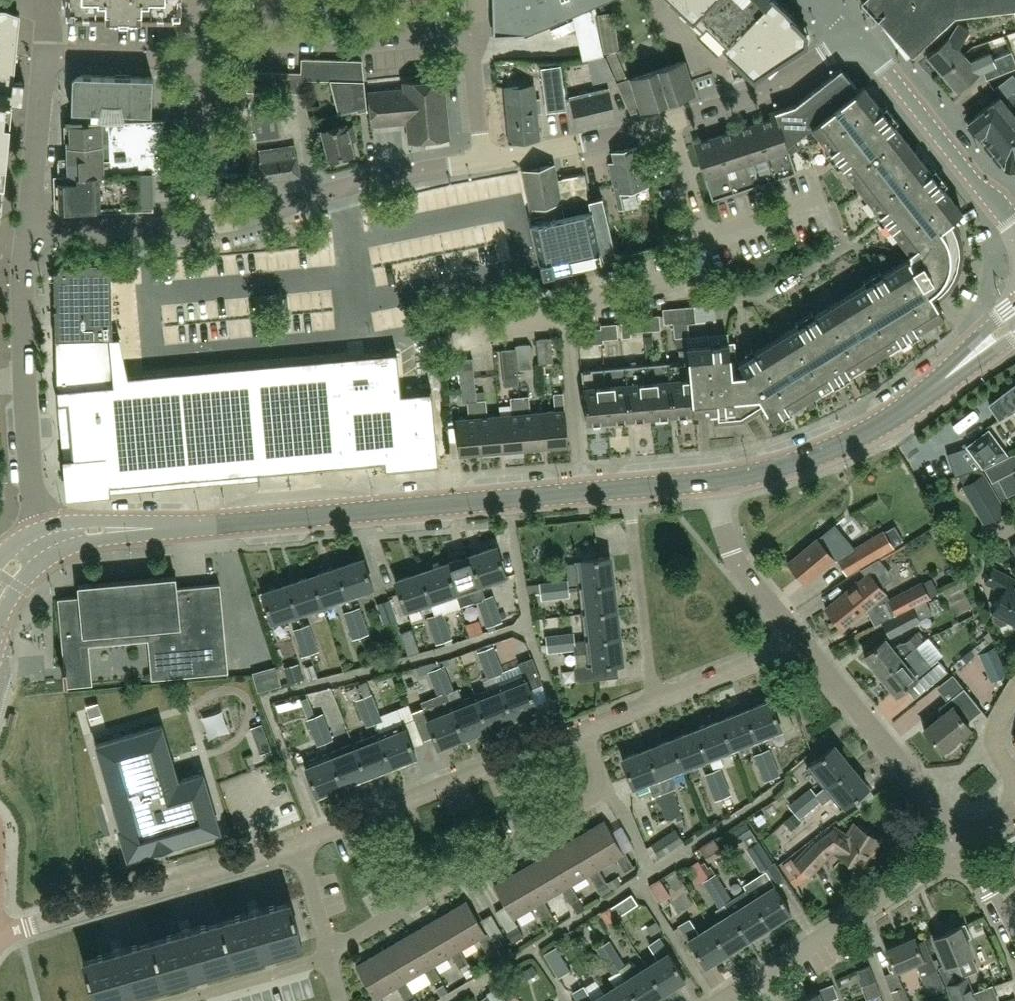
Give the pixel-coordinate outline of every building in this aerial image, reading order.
[(65,7),(68,7),(68,13),(74,13),(74,16),(172,17),(172,8),(181,8),(181,0),(65,0),(65,7)] [(493,10),(502,10),(524,0),(492,0),(493,10)] [(506,21),(517,17),(525,36),(557,22),(548,0),(524,0),(502,10),(506,21)] [(557,22),(610,0),(548,0),(557,22)] [(779,0),(676,0),(691,14),(728,49),(728,50),(752,73),(804,39),(805,29),(792,16),(793,14),(779,0)] [(862,2),(912,56),(955,17),(1014,10),(1014,0),(864,0),(862,2)] [(1,212),(12,102),(23,103),(25,82),(14,81),(20,15),(6,10),(0,9),(0,213),(1,212)] [(942,72),(962,53),(957,47),(968,29),(957,22),(948,37),(926,56),(927,57),(928,56),(942,72)] [(942,72),(957,90),(956,91),(957,91),(979,72),(982,71),(985,80),(1014,68),(1014,61),(1011,51),(992,58),(990,52),(969,61),(962,53),(942,72)] [(364,82),(364,80),(362,60),(301,59),(301,72),(279,72),(244,71),(247,92),(305,93),(306,80),(331,81),(364,82)] [(684,59),(652,70),(663,103),(695,92),(684,59)] [(547,110),(566,107),(561,66),(542,68),(547,110)] [(961,212),(862,85),(857,89),(841,68),(794,105),(775,111),(787,145),(811,126),(908,250),(950,220),(961,212)] [(663,103),(652,70),(616,82),(631,113),(663,103)] [(73,79),(72,83),(72,110),(112,111),(113,76),(113,75),(78,74),(78,75),(74,79),(73,79)] [(132,77),(113,76),(112,111),(152,113),(153,77),(132,76),(132,77)] [(409,141),(449,137),(444,79),(403,82),(404,89),(369,92),(372,126),(407,123),(409,141)] [(700,86),(704,95),(720,89),(717,80),(700,86)] [(339,113),(341,112),(366,106),(364,82),(331,81),(339,113)] [(518,87),(505,88),(506,102),(510,142),(539,139),(536,113),(541,112),(540,99),(534,100),(533,86),(518,87)] [(576,127),(595,123),(615,118),(608,88),(569,96),(576,127)] [(968,122),(980,136),(981,136),(993,151),(1005,166),(1005,167),(1014,168),(1014,167),(1014,166),(1014,94),(1013,92),(1003,100),(1000,96),(969,121),(968,122)] [(257,140),(280,137),(277,111),(276,111),(275,107),(256,110),(255,101),(248,102),(250,115),(252,115),(257,140)] [(795,172),(787,145),(775,111),(768,113),(770,118),(694,143),(713,199),(795,172)] [(341,112),(339,113),(321,118),(323,129),(322,130),(330,159),(353,153),(349,137),(354,136),(352,126),(345,128),(341,112)] [(61,175),(98,174),(123,173),(153,172),(166,171),(163,120),(66,123),(67,161),(72,161),(72,169),(65,169),(64,169),(63,169),(62,170),(61,171),(61,172),(60,173),(60,174),(60,176),(61,176),(61,175)] [(263,182),(300,177),(297,155),(295,145),(259,151),(260,160),(263,182)] [(634,190),(648,187),(639,146),(612,152),(614,162),(609,163),(619,209),(637,205),(634,190)] [(554,165),(523,171),(529,208),(561,202),(554,165)] [(492,208),(520,206),(518,168),(490,169),(492,208)] [(123,173),(98,174),(61,175),(61,176),(61,182),(60,182),(61,208),(100,207),(154,205),(153,172),(123,173)] [(602,260),(616,257),(602,197),(588,200),(588,202),(602,260)] [(529,208),(543,275),(602,260),(588,202),(562,207),(561,202),(529,208)] [(953,223),(950,220),(908,250),(908,259),(739,362),(736,357),(737,356),(736,342),(687,347),(688,360),(693,412),(713,410),(714,424),(742,421),(765,407),(772,418),(943,315),(936,303),(939,301),(943,298),(946,295),(948,292),(951,289),(953,286),(956,282),(957,278),(959,274),(960,271),(955,269),(958,257),(962,257),(962,253),(962,249),(961,245),(961,241),(960,237),(958,234),(957,230),(955,226),(953,223)] [(112,337),(112,305),(111,263),(108,263),(108,265),(97,266),(97,263),(61,264),(61,265),(61,266),(56,271),(54,271),(55,302),(57,302),(57,305),(57,308),(55,308),(55,339),(110,338),(112,337)] [(478,283),(492,283),(491,270),(478,270),(478,283)] [(695,306),(663,309),(663,314),(664,324),(673,323),(674,338),(676,338),(686,337),(689,337),(688,323),(697,322),(695,306)] [(304,334),(316,333),(315,314),(303,315),(304,334)] [(630,333),(661,330),(659,315),(628,318),(628,322),(621,323),(622,338),(631,337),(630,333)] [(618,339),(617,323),(600,325),(601,328),(578,330),(579,345),(603,343),(603,340),(618,339)] [(249,375),(247,367),(238,368),(238,367),(155,375),(149,375),(114,378),(110,344),(110,338),(55,339),(56,389),(56,390),(58,404),(61,403),(68,403),(74,459),(73,459),(74,475),(75,479),(76,485),(79,489),(85,491),(90,490),(94,491),(110,490),(109,485),(257,471),(249,375)] [(551,338),(537,340),(539,364),(553,362),(551,338)] [(530,345),(516,346),(518,370),(532,368),(530,345)] [(502,350),(504,378),(518,377),(515,349),(502,350)] [(415,457),(415,466),(436,464),(436,465),(438,465),(431,387),(430,387),(430,392),(401,394),(397,353),(396,353),(238,367),(238,368),(247,367),(249,375),(257,471),(258,481),(260,481),(259,471),(415,457)] [(481,451),(477,401),(476,401),(473,358),(459,360),(462,403),(467,402),(469,418),(456,419),(459,453),(481,451)] [(585,422),(693,412),(688,360),(581,370),(585,422)] [(989,404),(999,419),(1014,409),(1014,385),(999,397),(989,404)] [(542,412),(545,446),(568,444),(565,409),(564,409),(563,393),(554,394),(555,411),(542,412)] [(519,397),(524,448),(545,446),(542,412),(530,413),(528,396),(519,397)] [(499,415),(503,450),(524,448),(519,397),(511,398),(512,414),(499,415)] [(477,401),(481,451),(503,450),(499,415),(487,417),(485,400),(477,401)] [(1005,452),(989,430),(968,446),(983,466),(1005,452)] [(1013,455),(985,467),(991,481),(999,477),(1007,495),(1014,491),(1014,459),(1013,455)] [(1005,510),(983,474),(963,486),(984,523),(1005,510)] [(805,583),(848,546),(850,544),(834,525),(817,539),(817,538),(788,563),(805,583)] [(903,542),(895,526),(838,557),(846,573),(903,542)] [(470,555),(481,587),(507,579),(496,546),(495,547),(470,555)] [(485,597),(481,587),(470,555),(446,564),(456,596),(471,591),(475,602),(477,601),(477,600),(485,597)] [(613,583),(612,577),(610,557),(610,556),(576,560),(579,587),(613,583)] [(855,584),(825,608),(842,628),(865,609),(874,625),(883,621),(897,614),(889,599),(885,592),(880,587),(889,580),(890,572),(878,558),(861,569),(866,575),(855,584)] [(337,568),(348,600),(374,591),(363,559),(362,559),(337,568)] [(421,572),(432,604),(435,614),(443,612),(444,613),(460,608),(456,596),(446,564),(421,572)] [(323,608),(348,600),(337,568),(313,576),(323,608)] [(1008,618),(1014,622),(1014,589),(1012,587),(1014,581),(1014,580),(993,568),(985,582),(1003,592),(993,610),(996,611),(993,616),(994,621),(1001,625),(1005,623),(1008,618)] [(432,604),(421,572),(396,581),(396,580),(395,581),(406,613),(432,604)] [(151,679),(228,672),(220,584),(177,588),(176,576),(78,585),(79,596),(58,598),(64,666),(62,666),(64,680),(65,680),(66,686),(92,684),(88,645),(148,640),(151,679)] [(298,616),(323,608),(313,576),(288,585),(298,616)] [(911,606),(938,592),(931,578),(922,583),(921,582),(889,599),(897,614),(911,606)] [(554,581),(556,598),(570,597),(568,579),(554,581)] [(556,598),(554,581),(540,583),(542,600),(556,598)] [(613,583),(579,587),(582,613),(616,609),(613,583)] [(298,616),(288,585),(263,593),(262,593),(273,625),(298,616)] [(481,614),(498,608),(493,595),(485,597),(477,600),(477,601),(481,614)] [(393,606),(390,599),(376,604),(383,624),(397,619),(393,606)] [(911,606),(897,614),(883,621),(890,635),(919,621),(911,606)] [(343,612),(348,626),(364,620),(360,607),(343,612)] [(486,627),(502,621),(498,608),(481,614),(486,627)] [(616,609),(582,613),(586,639),(619,635),(616,609)] [(431,631),(448,625),(444,613),(443,612),(435,614),(427,617),(431,631)] [(482,616),(467,619),(471,633),(485,629),(482,616)] [(364,620),(348,626),(353,639),(369,634),(364,620)] [(310,624),(306,625),(293,629),(298,643),(314,637),(310,624)] [(436,644),(452,638),(448,625),(431,631),(436,644)] [(562,651),(575,650),(576,650),(575,641),(574,632),(560,634),(562,651)] [(900,658),(910,650),(916,645),(921,640),(915,633),(904,642),(900,643),(899,642),(893,648),(885,638),(864,655),(880,675),(900,658)] [(562,651),(560,634),(546,635),(548,653),(562,651)] [(575,682),(607,678),(606,664),(622,662),(622,661),(619,635),(586,639),(575,641),(576,650),(575,650),(575,653),(587,652),(589,666),(574,667),(575,682)] [(319,651),(314,637),(298,643),(302,656),(319,651)] [(910,650),(900,658),(880,675),(896,694),(905,686),(915,698),(947,671),(938,660),(932,665),(916,645),(910,650)] [(482,665),(499,659),(493,646),(477,652),(482,665)] [(990,680),(991,681),(1007,673),(995,647),(995,646),(978,653),(984,666),(990,680)] [(499,685),(512,717),(536,707),(536,708),(537,707),(530,689),(542,684),(532,658),(519,663),(524,676),(499,685)] [(488,679),(504,672),(499,659),(482,665),(488,679)] [(258,691),(281,685),(276,665),(252,672),(258,691)] [(433,685),(450,678),(444,665),(428,672),(433,685)] [(446,695),(446,694),(454,690),(450,678),(433,685),(438,698),(446,695)] [(475,695),(487,727),(512,717),(499,685),(475,695)] [(970,727),(966,723),(981,710),(963,687),(937,708),(942,713),(923,728),(941,751),(944,748),(947,752),(957,744),(954,740),(970,727)] [(446,694),(446,695),(450,705),(462,736),(487,727),(475,695),(461,701),(457,689),(454,690),(446,694)] [(361,713),(377,707),(372,694),(357,699),(356,700),(361,713)] [(283,711),(305,705),(303,698),(281,704),(283,711)] [(782,731),(782,730),(770,700),(768,700),(769,701),(745,710),(757,741),(782,731)] [(423,708),(412,712),(414,719),(422,740),(434,735),(438,746),(439,746),(439,745),(462,736),(450,705),(425,715),(423,708)] [(377,707),(361,713),(366,726),(382,720),(377,707)] [(733,751),(757,741),(745,710),(720,720),(733,751)] [(312,733),(328,726),(323,713),(307,719),(312,733)] [(708,761),(733,751),(720,720),(696,730),(708,761)] [(262,723),(251,727),(256,743),(268,739),(262,723)] [(390,765),(395,763),(414,755),(415,755),(416,755),(403,723),(378,733),(390,765)] [(160,725),(94,744),(119,828),(117,829),(125,857),(154,849),(154,851),(173,846),(172,844),(219,830),(202,772),(177,780),(160,725)] [(328,726),(312,733),(317,746),(333,739),(328,726)] [(671,739),(684,770),(708,761),(696,730),(671,739)] [(354,743),(366,774),(390,765),(378,733),(354,743)] [(670,776),(684,770),(671,739),(647,749),(664,791),(671,789),(675,788),(670,776)] [(329,753),(341,784),(366,774),(354,743),(329,753)] [(288,773),(289,744),(269,744),(268,772),(288,773)] [(824,787),(850,766),(834,746),(835,746),(834,745),(807,767),(824,787)] [(662,806),(676,800),(671,789),(664,791),(647,749),(623,758),(622,759),(634,790),(649,784),(653,796),(657,794),(662,806)] [(773,762),(769,750),(755,755),(759,767),(773,762)] [(317,793),(332,787),(341,784),(329,753),(304,762),(316,794),(318,794),(317,793)] [(778,773),(773,762),(759,767),(764,779),(778,773)] [(850,766),(824,787),(816,794),(821,800),(820,801),(823,804),(832,796),(841,808),(868,786),(867,785),(867,786),(850,766)] [(720,769),(706,775),(711,787),(724,781),(720,769)] [(729,793),(724,781),(711,787),(715,798),(729,793)] [(800,796),(810,808),(820,801),(821,800),(816,794),(811,787),(800,796)] [(789,804),(795,811),(800,817),(810,808),(800,796),(789,804)] [(680,812),(676,800),(662,806),(666,818),(680,812)] [(594,871),(599,868),(617,858),(624,871),(634,865),(625,851),(623,853),(604,820),(575,837),(594,871)] [(760,871),(773,862),(759,840),(758,841),(746,822),(732,831),(739,842),(743,839),(748,847),(746,848),(760,871)] [(819,837),(795,861),(809,875),(833,850),(836,852),(862,869),(880,840),(855,824),(847,835),(833,827),(819,837)] [(659,855),(683,840),(676,829),(651,843),(659,855)] [(701,847),(713,860),(726,847),(714,835),(701,847)] [(567,887),(571,884),(590,874),(597,887),(606,881),(599,868),(594,871),(575,837),(547,853),(567,887)] [(567,887),(547,853),(520,869),(540,903),(544,900),(562,890),(570,903),(579,897),(571,884),(567,887)] [(540,903),(520,869),(494,885),(514,918),(535,905),(543,919),(552,913),(544,900),(540,903)] [(665,875),(671,890),(683,886),(677,871),(665,875)] [(744,886),(746,890),(747,889),(769,924),(791,911),(766,871),(756,877),(744,886)] [(662,874),(651,880),(661,901),(672,895),(662,874)] [(710,878),(748,938),(769,924),(747,889),(746,890),(731,899),(715,875),(710,878)] [(725,952),(748,938),(710,878),(704,882),(719,906),(714,909),(721,919),(709,926),(725,952)] [(618,917),(638,903),(631,893),(611,907),(618,917)] [(220,920),(232,962),(302,942),(290,901),(220,920)] [(456,951),(461,949),(479,938),(487,951),(496,946),(488,932),(485,933),(466,901),(437,918),(456,951)] [(494,912),(484,915),(491,934),(501,931),(494,912)] [(456,951),(437,918),(409,934),(429,967),(434,965),(452,954),(459,967),(469,962),(461,949),(456,951)] [(725,952),(709,926),(698,933),(689,919),(680,925),(705,965),(725,952)] [(232,962),(220,920),(152,940),(164,981),(232,962)] [(965,938),(970,936),(965,924),(933,937),(945,964),(940,966),(954,1000),(976,1000),(966,977),(964,978),(957,960),(972,953),(965,938)] [(402,983),(406,981),(424,970),(432,983),(441,978),(434,965),(429,967),(409,934),(382,950),(402,983)] [(925,942),(917,945),(914,937),(885,949),(894,970),(916,961),(922,975),(936,969),(925,942)] [(647,966),(662,991),(684,978),(659,938),(650,944),(659,958),(647,966)] [(152,940),(83,960),(94,1000),(95,1000),(164,981),(152,940)] [(662,991),(647,966),(637,972),(631,963),(624,967),(609,942),(604,945),(619,969),(625,980),(639,1000),(647,1000),(662,991)] [(613,973),(619,969),(604,945),(598,949),(613,973)] [(559,978),(571,970),(556,946),(544,954),(559,978)] [(402,983),(382,950),(356,965),(376,999),(397,986),(405,999),(414,994),(406,981),(402,983)] [(609,1000),(639,1000),(625,980),(604,993),(609,1000)] [(836,996),(832,985),(791,1000),(823,1000),(836,996)] [(903,985),(890,991),(895,1000),(910,1000),(903,985)] [(604,993),(592,1000),(583,986),(573,993),(579,1000),(609,1000),(604,993)]
